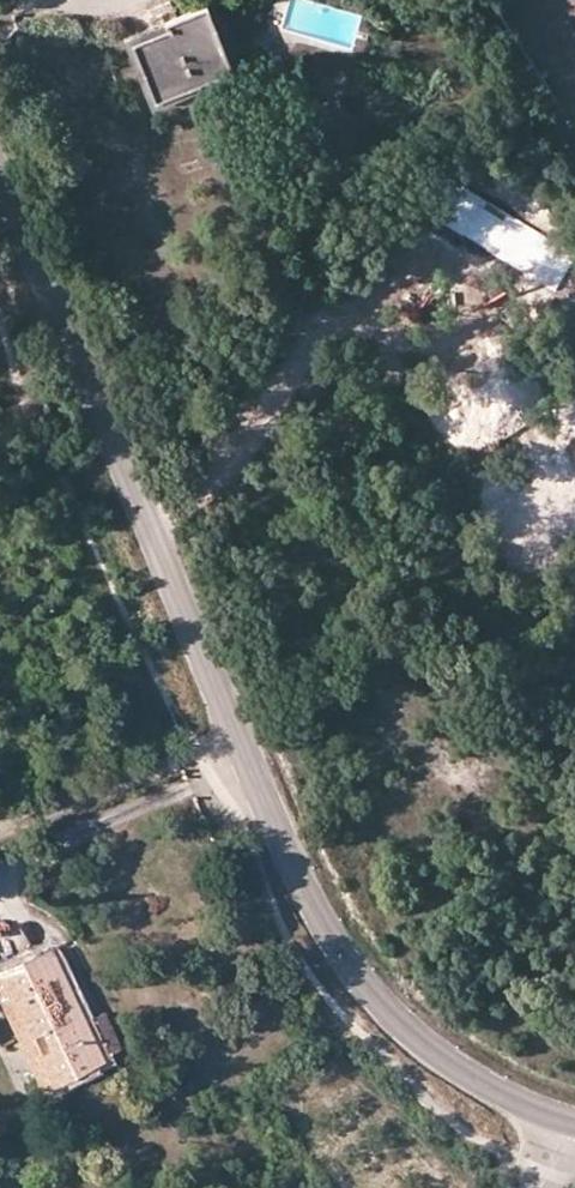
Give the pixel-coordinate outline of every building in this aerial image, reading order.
[(160,24),(124,39),(150,100),(227,66),(199,0),(171,12),(158,19),(160,24)] [(440,180),(420,218),(461,240),(474,217),(497,229),(484,252),(555,290),(565,271),(574,253),(574,252),(440,180)] [(100,1061),(84,1026),(50,948),(3,969),(53,1081),(100,1061)] [(53,1081),(3,969),(0,970),(0,999),(39,1088),(53,1081)] [(102,1018),(84,1026),(100,1061),(117,1053),(102,1018)]
